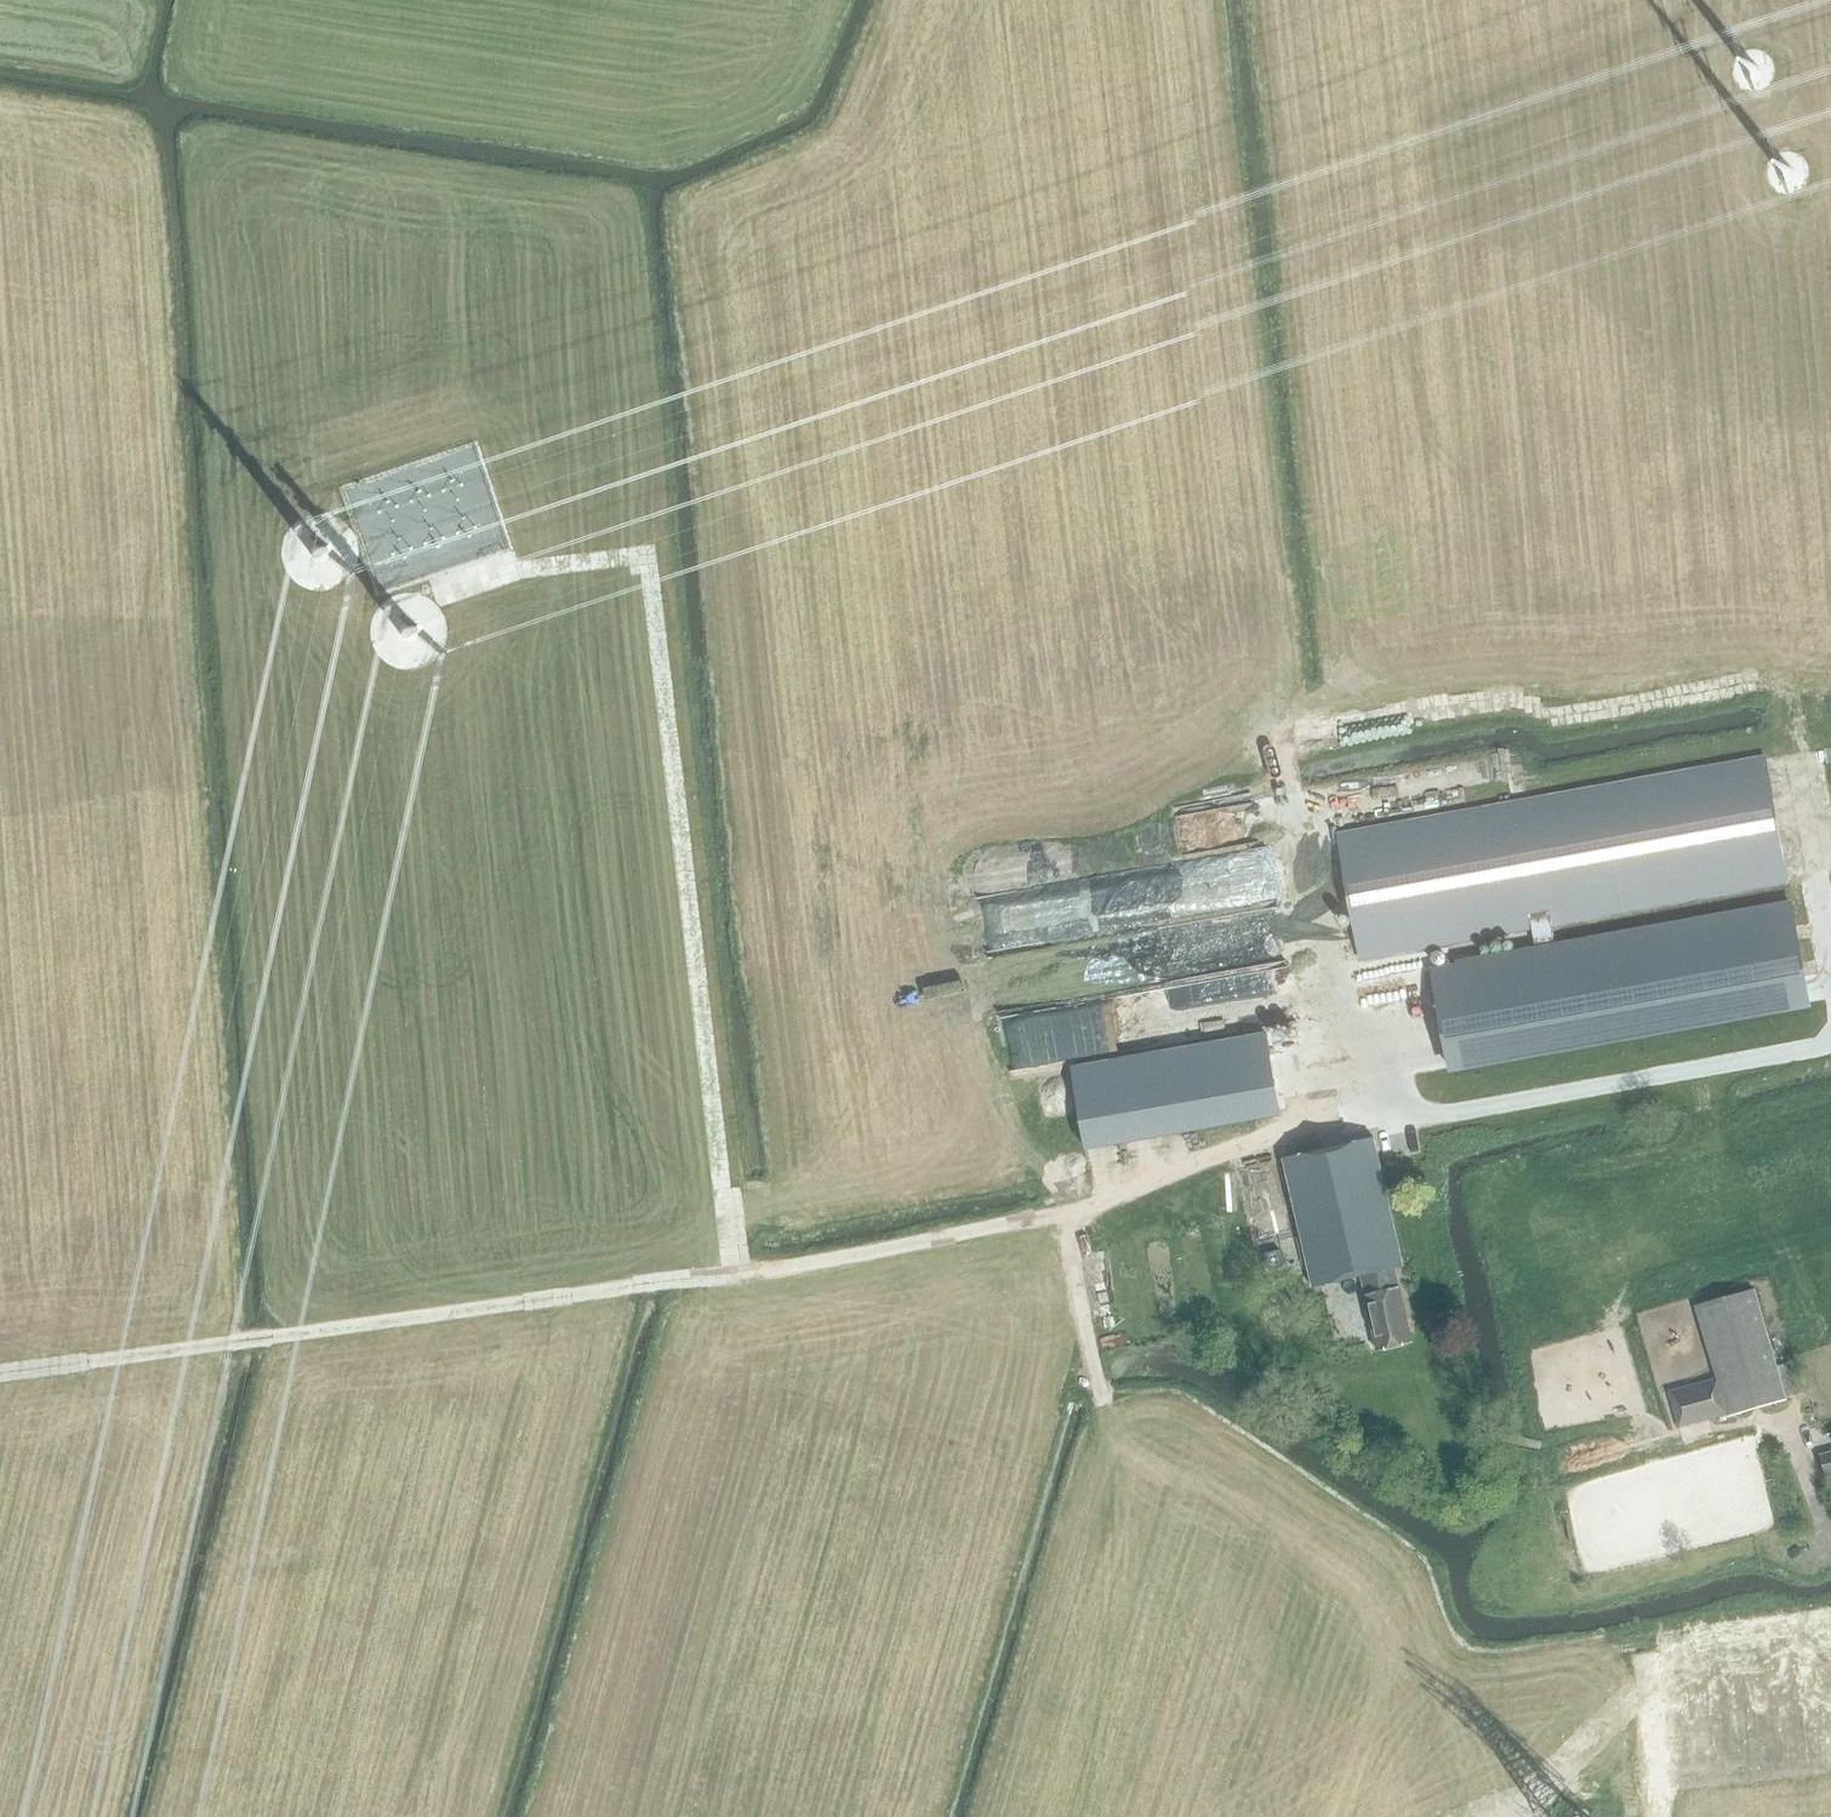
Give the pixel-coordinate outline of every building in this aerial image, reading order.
[(1764,758),(1337,835),(1359,958),(1786,881),(1764,758)] [(1271,843),(1150,865),(1158,907),(1159,906),(1163,930),(1153,932),(1162,982),(1215,972),(1217,983),(1319,965),(1317,954),(1291,958),(1271,843)] [(1072,1068),(1086,1149),(1281,1114),(1266,1033),(1072,1068)] [(1402,1266),(1373,1138),(1283,1160),(1314,1288),(1361,1277),(1377,1351),(1411,1343),(1394,1268),(1402,1266)] [(1278,1160),(1237,1170),(1253,1240),(1294,1230),(1278,1160)] [(1284,1266),(1280,1250),(1263,1254),(1267,1270),(1284,1266)] [(1785,1400),(1784,1398),(1805,1392),(1796,1361),(1775,1367),(1753,1289),(1695,1306),(1716,1379),(1668,1392),(1678,1427),(1726,1414),(1727,1416),(1785,1400)] [(1820,1456),(1826,1477),(1830,1475),(1830,1453),(1820,1456)]
